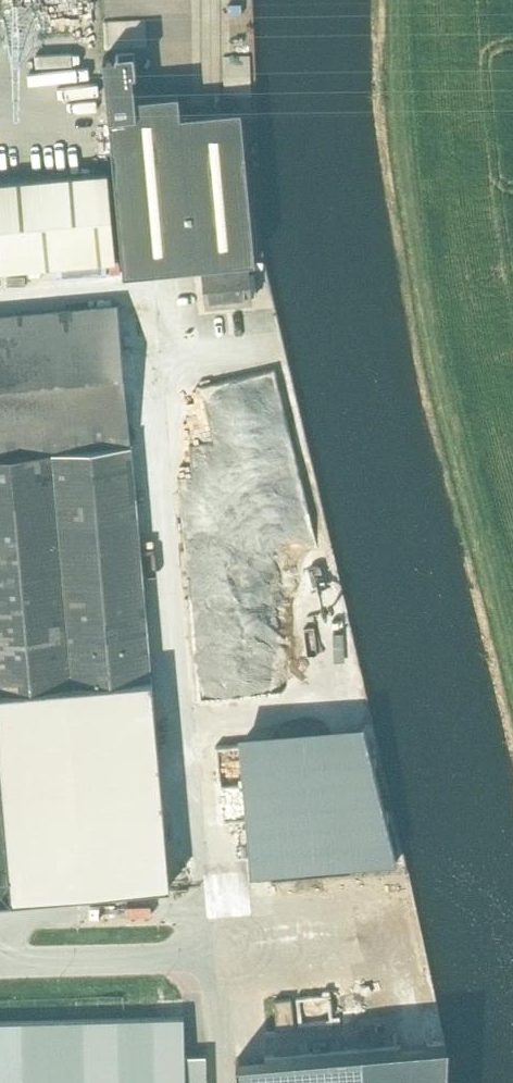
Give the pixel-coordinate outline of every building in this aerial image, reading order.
[(117,56),(104,57),(124,272),(256,260),(241,108),(181,114),(179,92),(136,97),(133,71),(136,71),(135,51),(116,52),(117,56)] [(0,183),(0,270),(116,260),(108,173),(0,183)] [(248,264),(203,269),(207,306),(252,301),(248,264)] [(170,886),(141,547),(118,304),(0,315),(0,901),(170,886)] [(203,394),(221,474),(291,459),(273,379),(203,394)] [(291,998),(274,1000),(275,1008),(277,1029),(294,1027),(291,998)] [(184,1017),(0,1022),(0,1082),(186,1082),(184,1017)] [(237,1058),(239,1082),(443,1082),(445,1040),(237,1058)]
